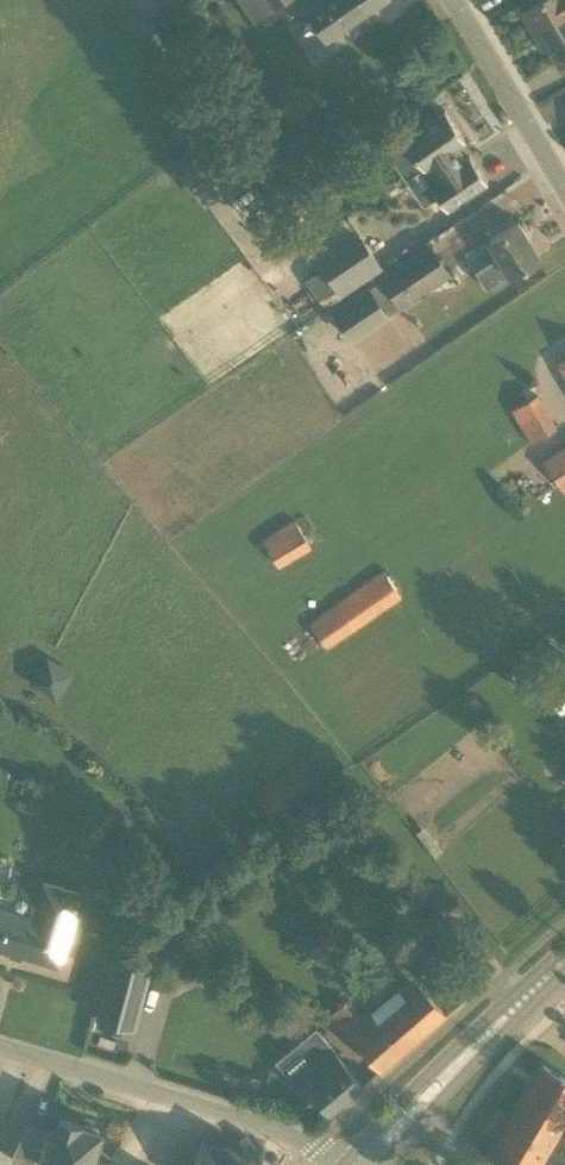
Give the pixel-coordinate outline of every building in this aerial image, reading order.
[(286,0),(265,0),(272,10),(286,0)] [(311,11),(328,36),(381,0),(327,0),(311,11)] [(522,10),(538,36),(542,33),(560,63),(564,61),(564,0),(538,0),(522,10)] [(433,182),(450,207),(488,181),(470,156),(466,158),(457,144),(467,138),(447,108),(405,137),(407,139),(391,151),(407,174),(423,163),(435,180),(433,182)] [(512,275),(540,255),(518,221),(491,238),(502,254),(476,271),(487,287),(510,272),(512,275)] [(325,267),(343,293),(383,266),(365,240),(325,267)] [(402,305),(448,275),(430,247),(384,278),(402,305)] [(392,314),(372,286),(337,310),(356,339),(392,314)] [(531,392),(507,408),(528,441),(553,425),(531,392)] [(543,460),(564,492),(564,444),(543,460)] [(279,567),(312,548),(295,519),(262,538),(279,567)] [(327,648),(401,596),(383,570),(308,622),(327,648)] [(51,654),(32,675),(56,697),(75,676),(51,654)] [(554,721),(564,735),(564,713),(554,721)] [(80,896),(39,884),(28,920),(0,911),(0,947),(60,965),(80,896)] [(134,1027),(150,969),(114,959),(98,1017),(134,1027)] [(380,1069),(447,1012),(414,974),(398,988),(405,996),(377,1020),(370,1012),(367,1010),(362,1014),(349,998),(330,1015),(380,1069)] [(331,1112),(363,1085),(330,1044),(291,1077),(308,1097),(314,1092),(331,1112)] [(564,1157),(564,1078),(543,1065),(488,1157),(501,1164),(560,1164),(564,1157)] [(261,1079),(241,1073),(236,1087),(256,1094),(261,1079)] [(67,1120),(67,1118),(60,1116),(57,1127),(52,1126),(51,1131),(29,1124),(13,1159),(32,1164),(91,1164),(102,1131),(97,1130),(98,1127),(86,1124),(85,1126),(81,1125),(82,1122),(75,1120),(74,1122),(67,1120)] [(262,1162),(202,1135),(189,1164),(261,1164),(262,1162)]
